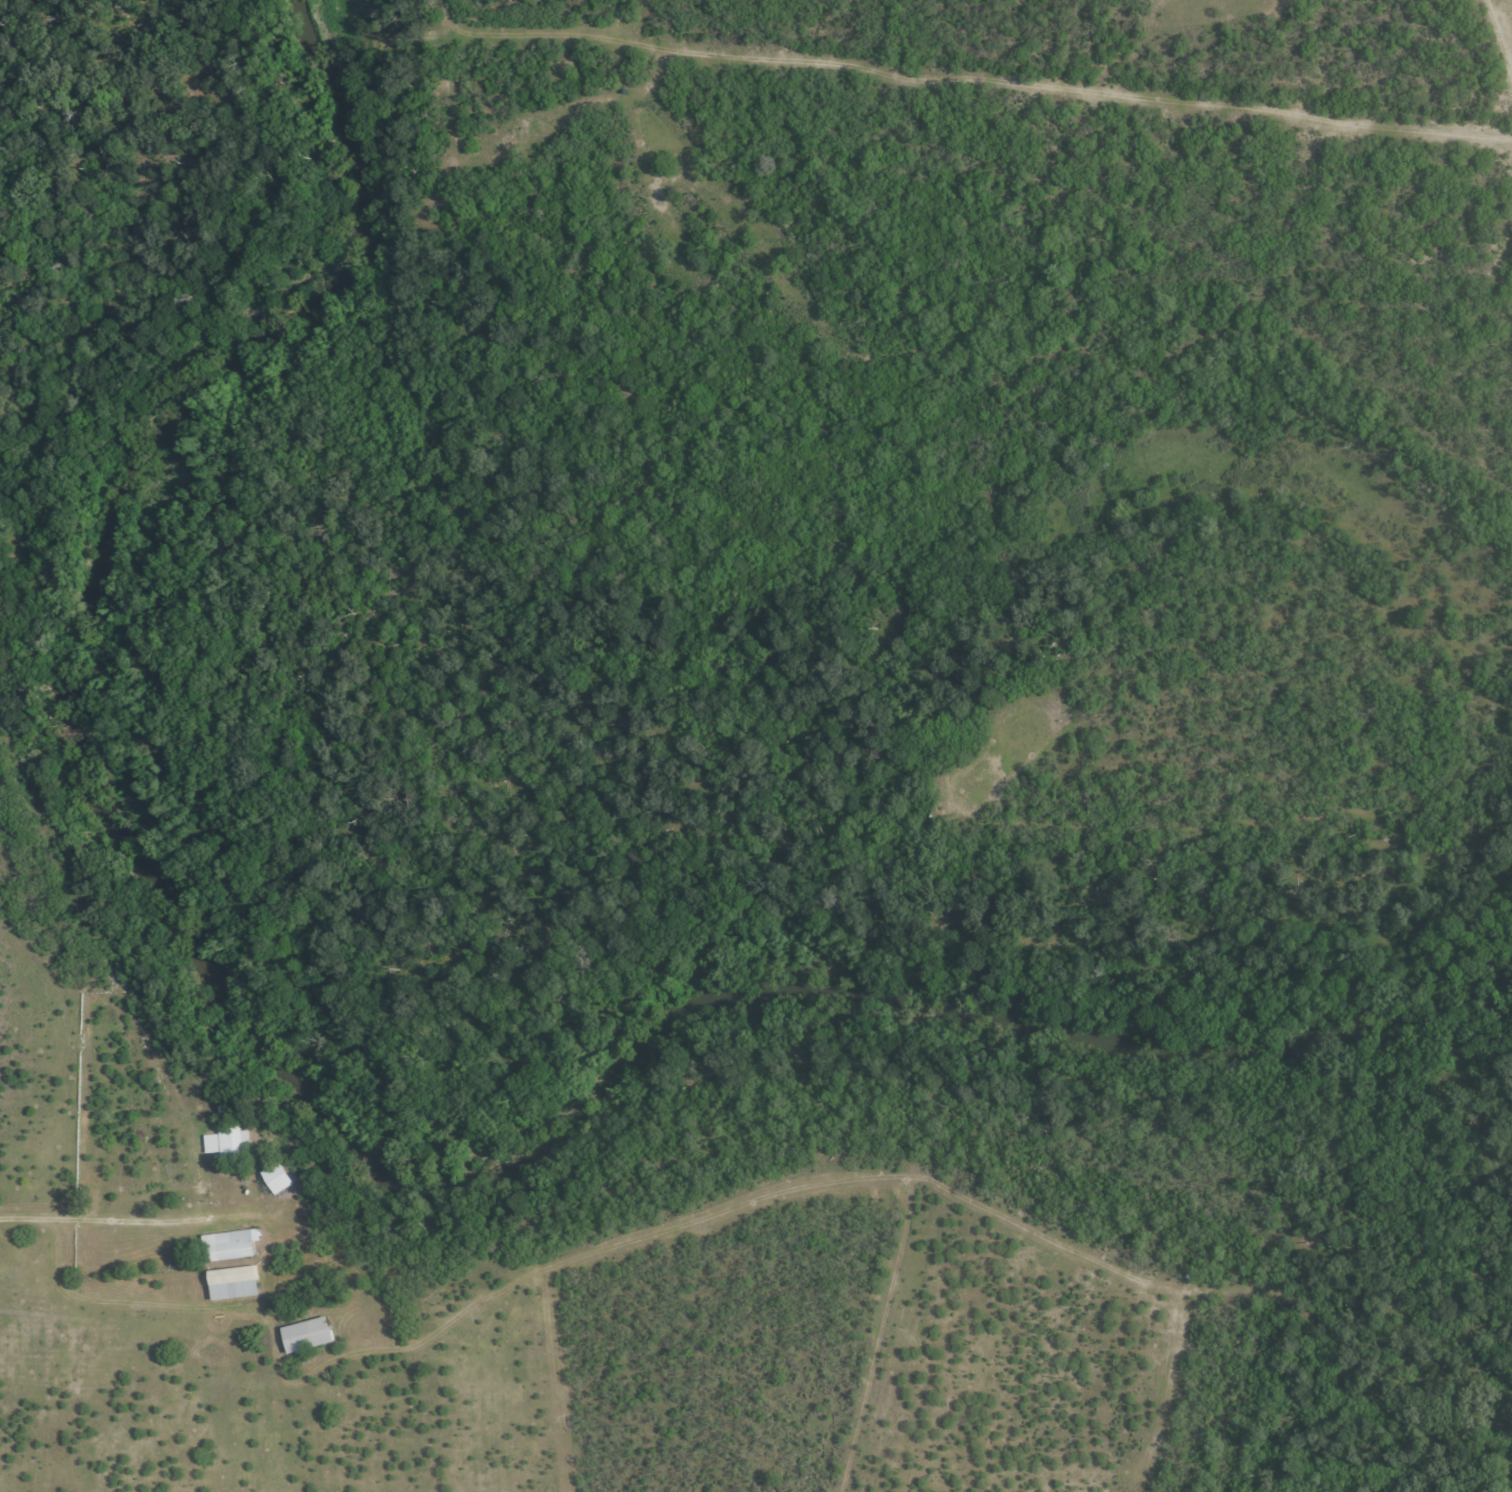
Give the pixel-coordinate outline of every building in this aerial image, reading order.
[(243,1158),(220,1159),(220,1152),(204,1153),(203,1136),(219,1135),(218,1108),(226,1107),(227,1120),(240,1120),(240,1132),(248,1132),(248,1145),(242,1146),(243,1158)] [(262,1172),(283,1161),(295,1185),(274,1195),(262,1172)] [(254,1257),(204,1263),(201,1236),(258,1229),(260,1241),(253,1242),(254,1257)] [(208,1272),(255,1267),(258,1296),(211,1301),(208,1272)] [(332,1343),(286,1354),(280,1327),(326,1317),(332,1343)]
